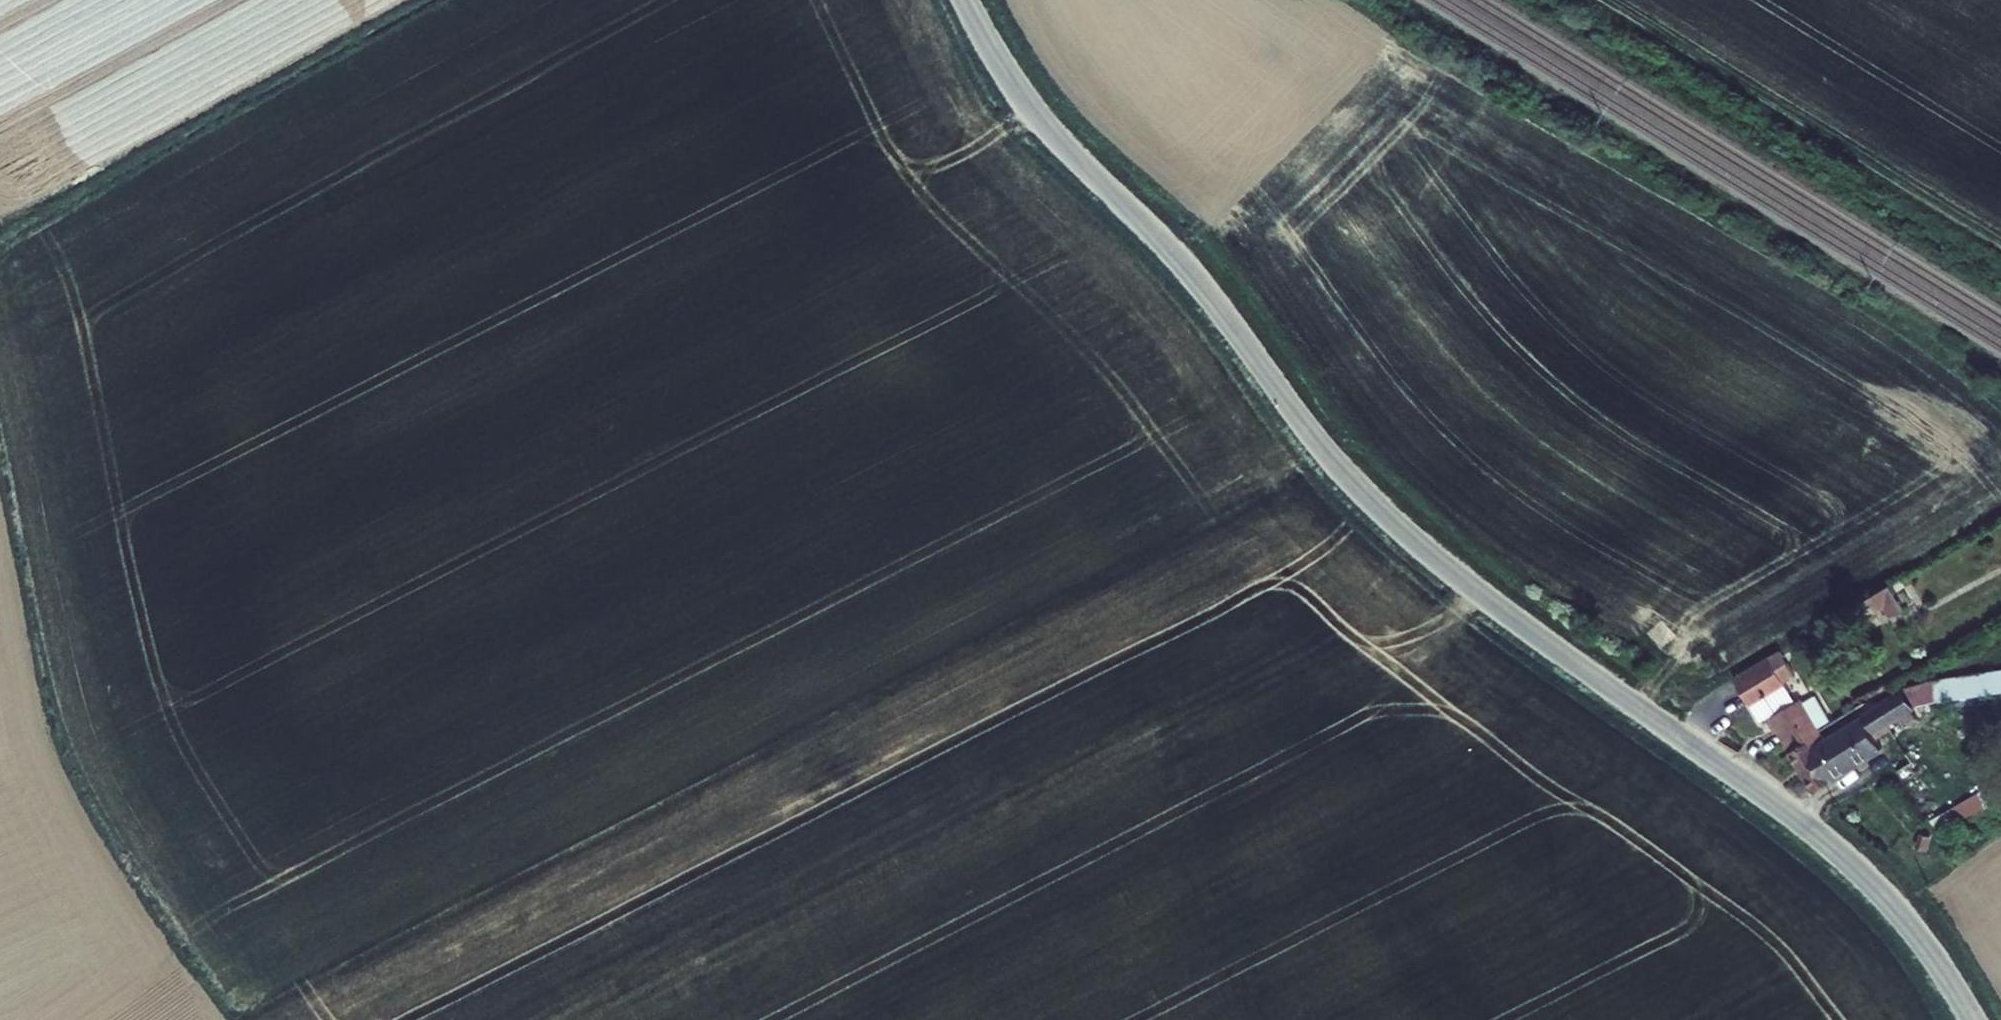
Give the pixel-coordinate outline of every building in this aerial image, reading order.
[(1857,600),(1865,617),(1885,608),(1889,615),(1914,604),(1902,579),(1857,600)] [(1916,603),(1885,620),(1890,628),(1908,618),(1914,629),(1927,621),(1916,603)] [(1805,666),(1760,692),(1775,719),(1810,699),(1807,695),(1818,689),(1805,666)] [(2000,691),(2000,670),(1940,674),(1941,695),(2000,691)] [(1801,756),(1821,790),(1866,763),(1858,748),(1901,722),(1939,698),(1930,682),(1822,744),(1813,749),(1810,751),(1801,756)] [(1803,732),(1792,713),(1763,731),(1775,753),(1776,753),(1797,792),(1821,790),(1801,756),(1790,740),(1803,732)] [(1813,749),(1803,732),(1790,740),(1801,756),(1810,751),(1813,749)] [(1930,817),(1937,830),(1984,807),(1978,794),(1930,817)]
